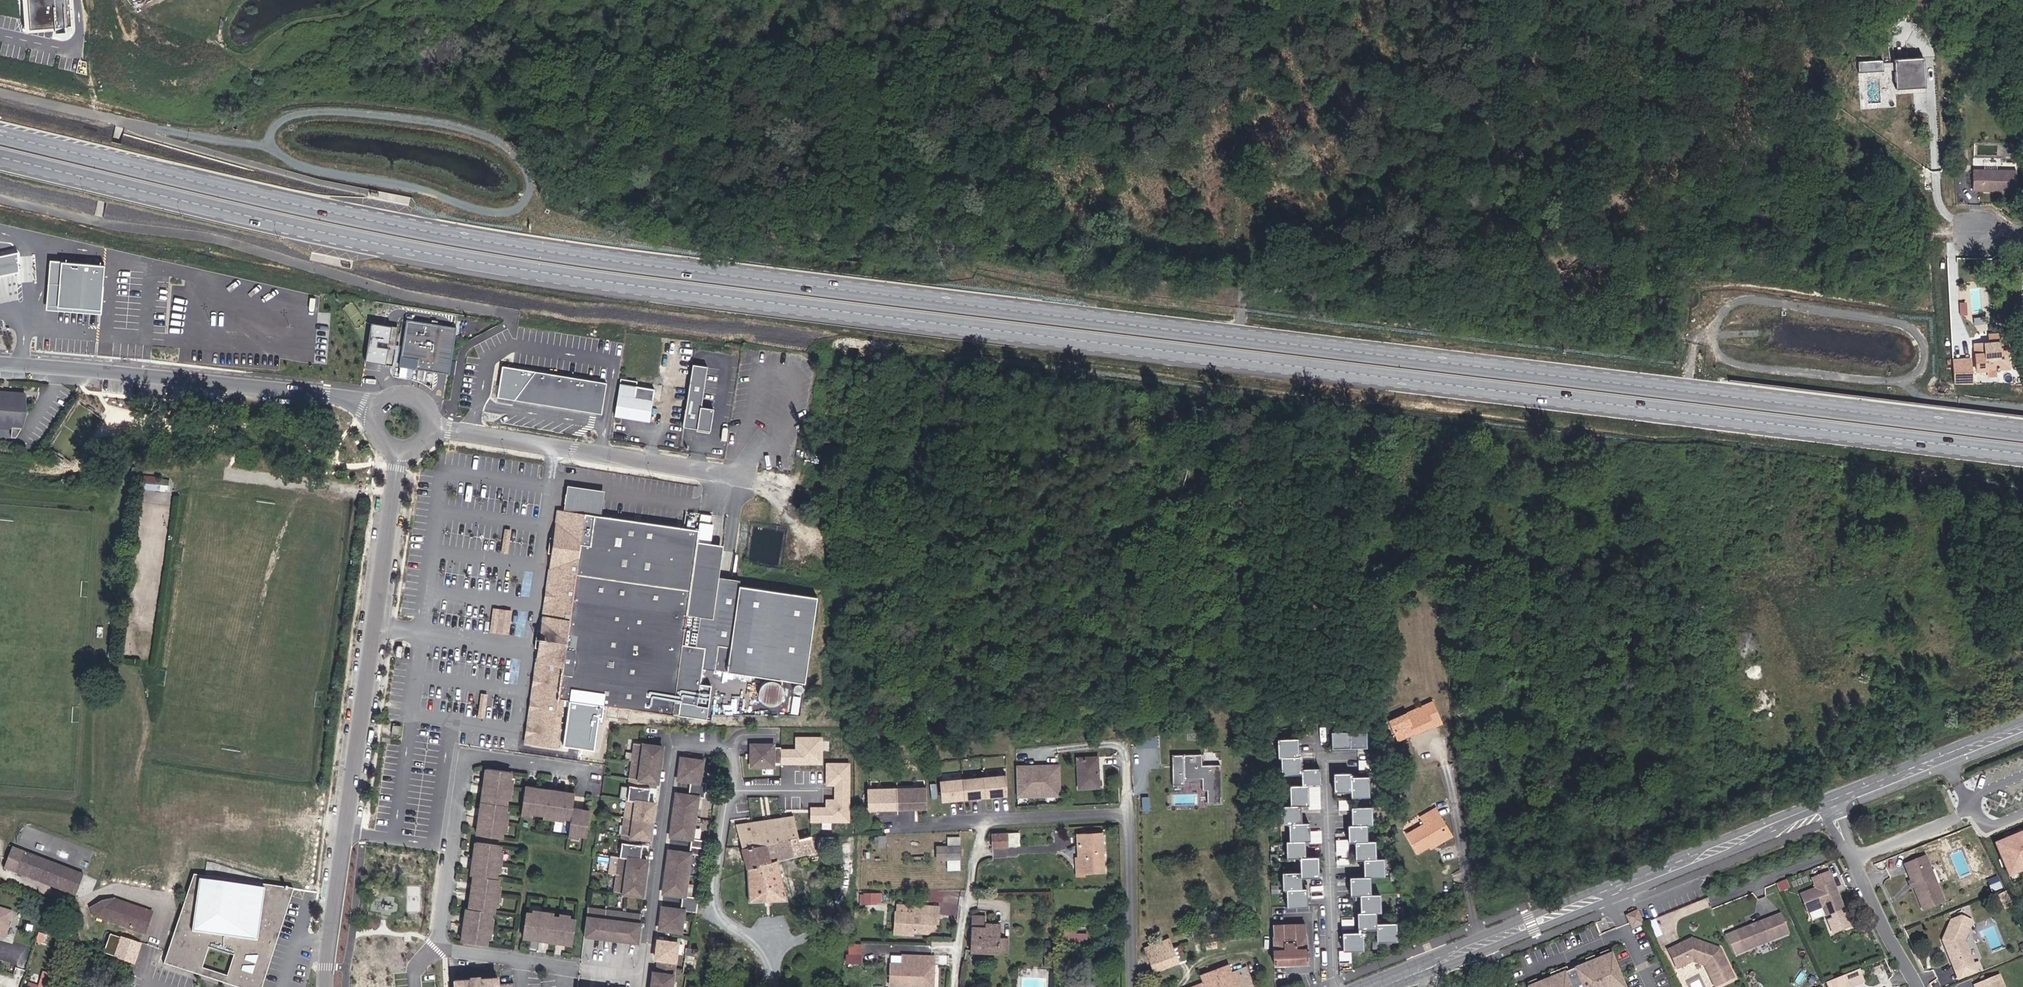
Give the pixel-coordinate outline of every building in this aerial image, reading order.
[(35,35),(72,32),(70,0),(32,0),(35,35)] [(1924,57),(1893,58),(1895,88),(1925,86),(1924,57)] [(1882,72),(1882,61),(1859,62),(1859,72),(1882,72)] [(1964,170),(1963,154),(1956,155),(1956,170),(1964,170)] [(2016,192),(2016,171),(1973,169),(1972,190),(2016,192)] [(0,255),(0,276),(22,271),(17,251),(0,255)] [(105,266),(49,260),(44,311),(101,315),(105,266)] [(453,322),(404,314),(398,350),(414,353),(413,363),(446,368),(453,322)] [(2009,369),(2006,335),(1989,335),(1990,343),(1975,344),(1976,371),(1987,370),(1986,367),(1996,367),(1996,369),(2009,369)] [(414,353),(398,350),(396,360),(413,363),(414,353)] [(1951,357),(1951,383),(1971,384),(1971,357),(1951,357)] [(597,414),(602,382),(502,366),(498,398),(597,414)] [(701,408),(708,368),(693,366),(683,428),(710,432),(713,410),(701,408)] [(616,384),(611,416),(646,421),(650,400),(631,397),(632,386),(616,384)] [(15,394),(15,397),(0,396),(0,423),(13,424),(13,427),(21,428),(24,395),(15,394)] [(168,487),(168,481),(156,480),(157,477),(141,475),(140,484),(168,487)] [(605,492),(568,487),(564,511),(601,516),(605,492)] [(560,539),(564,511),(558,510),(554,538),(560,539)] [(695,645),(699,618),(713,619),(719,577),(723,545),(697,541),(698,530),(601,516),(564,511),(560,539),(554,538),(551,537),(549,554),(552,554),(558,555),(547,631),(541,630),(538,630),(536,646),(539,646),(545,647),(531,744),(557,748),(563,700),(569,700),(563,746),(595,750),(599,719),(603,719),(605,705),(707,720),(709,708),(697,706),(702,669),(705,646),(695,645)] [(547,631),(558,555),(552,554),(541,630),(547,631)] [(731,646),(739,586),(740,580),(719,577),(713,619),(699,618),(695,645),(705,646),(702,669),(714,670),(717,644),(731,646)] [(805,683),(817,596),(739,586),(731,646),(717,644),(714,670),(805,683)] [(496,607),(492,631),(511,634),(515,610),(496,607)] [(531,744),(545,647),(539,646),(525,744),(531,744)] [(1441,723),(1431,702),(1389,721),(1396,737),(1411,730),(1413,733),(1432,725),(1432,726),(1441,723)] [(399,735),(401,726),(393,725),(391,734),(399,735)] [(1350,748),(1366,748),(1366,729),(1349,730),(1349,732),(1350,748)] [(1398,740),(1413,733),(1411,730),(1396,737),(1398,740)] [(1349,732),(1331,732),(1332,749),(1350,748),(1349,732)] [(781,749),(781,765),(823,765),(824,738),(795,737),(795,750),(781,749)] [(1159,738),(1139,738),(1139,746),(1159,746),(1159,738)] [(1298,739),(1278,739),(1278,757),(1281,757),(1298,757),(1298,739)] [(781,765),(781,749),(772,749),(772,746),(750,745),(749,767),(771,768),(772,765),(781,765)] [(641,748),(634,747),(614,896),(642,900),(647,864),(640,863),(640,860),(641,857),(642,849),(636,848),(637,841),(649,843),(654,807),(647,806),(648,803),(648,800),(649,792),(644,791),(644,784),(657,786),(659,768),(662,750),(641,748)] [(1203,753),(1185,754),(1185,778),(1203,778),(1203,790),(1208,790),(1208,803),(1222,802),(1222,764),(1203,764),(1203,753)] [(1298,757),(1281,757),(1282,775),(1302,774),(1302,769),(1301,756),(1298,757)] [(1099,787),(1097,757),(1077,758),(1078,772),(1078,789),(1099,787)] [(702,763),(680,760),(678,782),(690,784),(688,798),(676,796),(673,817),(670,838),(691,841),(689,856),(668,853),(666,874),(663,895),(682,897),(680,912),(662,910),(659,932),(681,935),(684,913),(695,915),(698,900),(685,898),(690,856),(704,858),(707,843),(692,841),(698,799),(704,800),(706,786),(699,785),(702,763)] [(851,823),(850,763),(825,764),(826,787),(833,787),(833,799),(826,799),(826,807),(811,807),(811,823),(851,823)] [(1058,764),(1014,765),(1015,799),(1059,797),(1058,764)] [(1302,769),(1302,774),(1302,785),(1307,785),(1320,785),(1320,768),(1302,769)] [(509,788),(511,772),(485,769),(483,785),(509,788)] [(1334,774),(1334,792),(1351,791),(1350,777),(1350,773),(1334,774)] [(1006,776),(941,782),(942,801),(1006,795),(1006,776)] [(1351,797),(1369,796),(1368,776),(1350,777),(1351,791),(1351,797)] [(507,805),(509,788),(483,785),(481,801),(507,805)] [(1302,785),(1290,786),(1290,806),(1300,805),(1308,805),(1307,785),(1302,785)] [(306,800),(320,802),(321,789),(308,787),(306,800)] [(538,814),(542,789),(525,787),(521,812),(538,814)] [(927,788),(869,790),(870,811),(927,809),(927,788)] [(554,816),(558,791),(542,789),(538,814),(554,816)] [(571,819),(573,808),(575,793),(558,791),(554,816),(571,819)] [(504,822),(507,805),(481,801),(479,818),(504,822)] [(1290,806),(1280,806),(1281,824),(1289,824),(1301,823),(1300,805),(1290,806)] [(1366,825),(1372,824),(1371,807),(1351,808),(1352,825),(1366,825)] [(586,836),(589,811),(573,808),(571,819),(569,834),(586,836)] [(1439,816),(1435,809),(1420,817),(1424,824),(1406,835),(1417,852),(1446,835),(1436,818),(1439,816)] [(763,820),(745,824),(737,825),(742,848),(747,869),(749,901),(787,900),(777,861),(814,852),(811,837),(799,839),(793,816),(773,819),(763,820)] [(1449,834),(1439,816),(1436,818),(1446,835),(1449,834)] [(503,834),(504,822),(479,818),(476,835),(502,838),(503,834)] [(1304,841),(1309,841),(1309,823),(1301,823),(1289,824),(1289,841),(1304,841)] [(1352,825),(1348,825),(1348,842),(1355,841),(1366,841),(1366,825),(1352,825)] [(1995,844),(2010,877),(2022,872),(2022,832),(1995,844)] [(1008,846),(1007,833),(992,834),(993,848),(1008,847),(1008,846)] [(1018,845),(1017,833),(1007,833),(1008,846),(1018,845)] [(1103,871),(1102,833),(1076,834),(1078,858),(1075,858),(1076,876),(1084,875),(1084,872),(1103,871)] [(886,836),(875,837),(875,844),(887,843),(886,836)] [(948,838),(948,846),(960,846),(960,838),(948,838)] [(1286,841),(1286,858),(1299,857),(1304,857),(1304,841),(1289,841),(1286,841)] [(1355,841),(1355,859),(1363,859),(1375,859),(1375,841),(1366,841),(1355,841)] [(499,862),(501,846),(475,842),(473,859),(499,862)] [(948,846),(937,846),(937,860),(948,860),(960,860),(960,846),(948,846)] [(4,869),(75,896),(83,875),(12,847),(4,869)] [(88,863),(93,851),(85,847),(80,859),(88,863)] [(1944,902),(1925,856),(1904,865),(1922,910),(1944,902)] [(1299,857),(1300,872),(1300,877),(1318,877),(1317,857),(1304,857),(1299,857)] [(1369,877),(1384,876),(1383,858),(1375,859),(1363,859),(1364,877),(1369,877)] [(496,878),(499,862),(473,859),(471,875),(473,875),(496,878)] [(960,860),(948,860),(948,870),(960,870),(960,860)] [(1300,872),(1282,873),(1282,889),(1286,889),(1300,889),(1300,877),(1300,872)] [(194,875),(166,961),(198,971),(207,944),(241,955),(232,982),(247,986),(259,986),(291,889),(194,875)] [(497,895),(499,879),(496,878),(473,875),(471,892),(497,895)] [(1364,877),(1349,877),(1350,895),(1359,895),(1370,894),(1369,877),(1364,877)] [(1843,909),(1832,882),(1801,894),(1808,913),(1822,907),(1826,916),(1843,909)] [(1286,907),(1306,906),(1306,888),(1300,889),(1286,889),(1286,907)] [(494,912),(497,895),(471,892),(469,908),(491,912),(494,912)] [(876,904),(876,893),(864,893),(864,904),(876,904)] [(1375,912),(1380,912),(1379,894),(1370,894),(1359,895),(1360,913),(1375,912)] [(92,912),(115,900),(102,902),(91,909),(92,912)] [(113,923),(120,902),(115,900),(92,912),(94,916),(113,923)] [(118,924),(125,903),(120,902),(113,923),(118,924)] [(145,934),(151,914),(136,909),(137,907),(125,903),(118,924),(145,934)] [(935,923),(935,914),(938,914),(939,907),(914,905),(914,913),(896,912),(894,933),(912,935),(913,932),(928,933),(935,927),(935,923)] [(1826,916),(1822,907),(1808,913),(1811,921),(1826,916)] [(13,912),(0,908),(0,936),(5,937),(13,912)] [(489,928),(491,912),(469,908),(467,908),(466,908),(464,924),(489,928)] [(1638,910),(1626,916),(1633,930),(1645,924),(1638,910)] [(539,940),(543,914),(526,912),(522,938),(539,940)] [(587,912),(583,939),(637,946),(640,919),(587,912)] [(1360,913),(1357,913),(1358,929),(1376,929),(1376,924),(1375,912),(1360,913)] [(555,942),(559,917),(543,914),(539,940),(555,942)] [(999,938),(1000,924),(985,923),(986,917),(972,916),(971,951),(1007,952),(1008,939),(999,938)] [(1781,936),(1773,916),(1735,931),(1743,951),(1781,936)] [(1942,940),(1955,971),(1973,964),(1964,941),(1972,921),(1961,916),(1951,921),(1942,940)] [(572,945),(576,919),(559,917),(555,942),(572,945)] [(1308,963),(1305,923),(1272,925),(1274,965),(1308,963)] [(1376,941),(1396,941),(1396,923),(1376,924),(1376,929),(1376,941)] [(487,944),(489,928),(464,924),(461,940),(487,944)] [(1075,942),(1075,927),(1063,927),(1063,942),(1075,942)] [(1362,932),(1342,933),(1343,950),(1363,950),(1362,932)] [(114,957),(120,938),(110,935),(104,954),(114,957)] [(134,964),(140,945),(120,938),(114,957),(134,964)] [(1148,956),(1172,947),(1169,939),(1145,948),(1148,956)] [(1719,949),(1691,939),(1668,950),(1677,969),(1692,961),(1704,966),(1714,986),(1715,986),(1733,978),(1719,949)] [(677,946),(657,943),(655,962),(658,963),(658,969),(657,975),(653,975),(652,986),(671,986),(677,946)] [(241,955),(207,944),(198,971),(232,982),(241,955)] [(861,944),(848,944),(848,954),(860,954),(861,944)] [(1186,959),(1180,944),(1172,947),(1148,956),(1154,971),(1186,959)] [(696,960),(697,952),(689,951),(686,951),(685,958),(696,960)] [(890,955),(889,985),(915,986),(916,983),(919,984),(919,986),(926,986),(933,986),(934,965),(920,965),(920,956),(902,955),(890,955)] [(1611,955),(1603,959),(1596,961),(1588,965),(1569,972),(1553,979),(1538,985),(1532,986),(1624,986),(1611,955)] [(934,957),(920,956),(920,965),(934,965),(934,957)] [(694,978),(696,960),(685,958),(683,977),(694,978)] [(1973,964),(1955,971),(1958,980),(1982,971),(1978,962),(1973,964)] [(1245,967),(1232,972),(1228,964),(1199,975),(1202,983),(1191,986),(1253,986),(1245,967)] [(1553,979),(1569,972),(1567,968),(1551,975),(1553,979)] [(1827,986),(1852,986),(1865,982),(1860,968),(1824,981),(1827,986)] [(1999,975),(1974,985),(1975,986),(2004,986),(1999,975)] [(514,982),(498,985),(498,977),(455,980),(455,986),(514,986),(514,982)]
